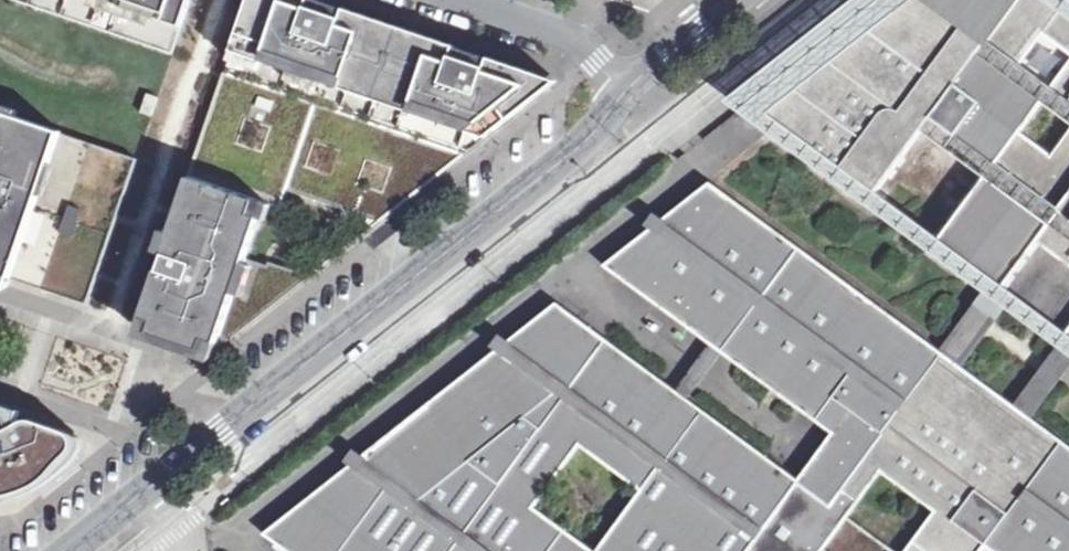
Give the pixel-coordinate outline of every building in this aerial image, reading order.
[(173,54),(192,0),(14,0),(173,54)] [(226,71),(472,150),(554,85),(544,82),(304,0),(250,0),(226,71)] [(746,107),(869,204),(925,120),(958,145),(1002,176),(947,256),(987,285),(1008,300),(1063,341),(1068,345),(1068,139),(1054,161),(1021,138),(1043,106),(1068,125),(1068,0),(891,0),(746,107)] [(15,279),(87,306),(137,159),(64,134),(0,112),(0,274),(15,279)] [(192,170),(140,324),(216,350),(268,197),(192,170)] [(264,531),(290,550),(589,550),(537,512),(584,450),(640,493),(595,550),(828,550),(837,539),(884,476),(935,515),(908,550),(984,550),(989,545),(997,550),(1068,550),(1068,442),(1033,415),(1024,409),(1016,403),(964,363),(943,349),(712,183),(663,222),(606,267),(720,355),(829,435),(799,475),(686,394),(556,304),(504,344),(357,459),(264,531)] [(986,331),(1008,300),(987,285),(965,317),(943,349),(964,363),(986,331)] [(1033,415),(1059,381),(1068,368),(1068,345),(1063,341),(1042,369),(1016,403),(1024,409),(1033,415)] [(24,499),(53,483),(86,454),(86,445),(81,436),(38,418),(27,419),(28,413),(0,403),(0,503),(24,499)]
